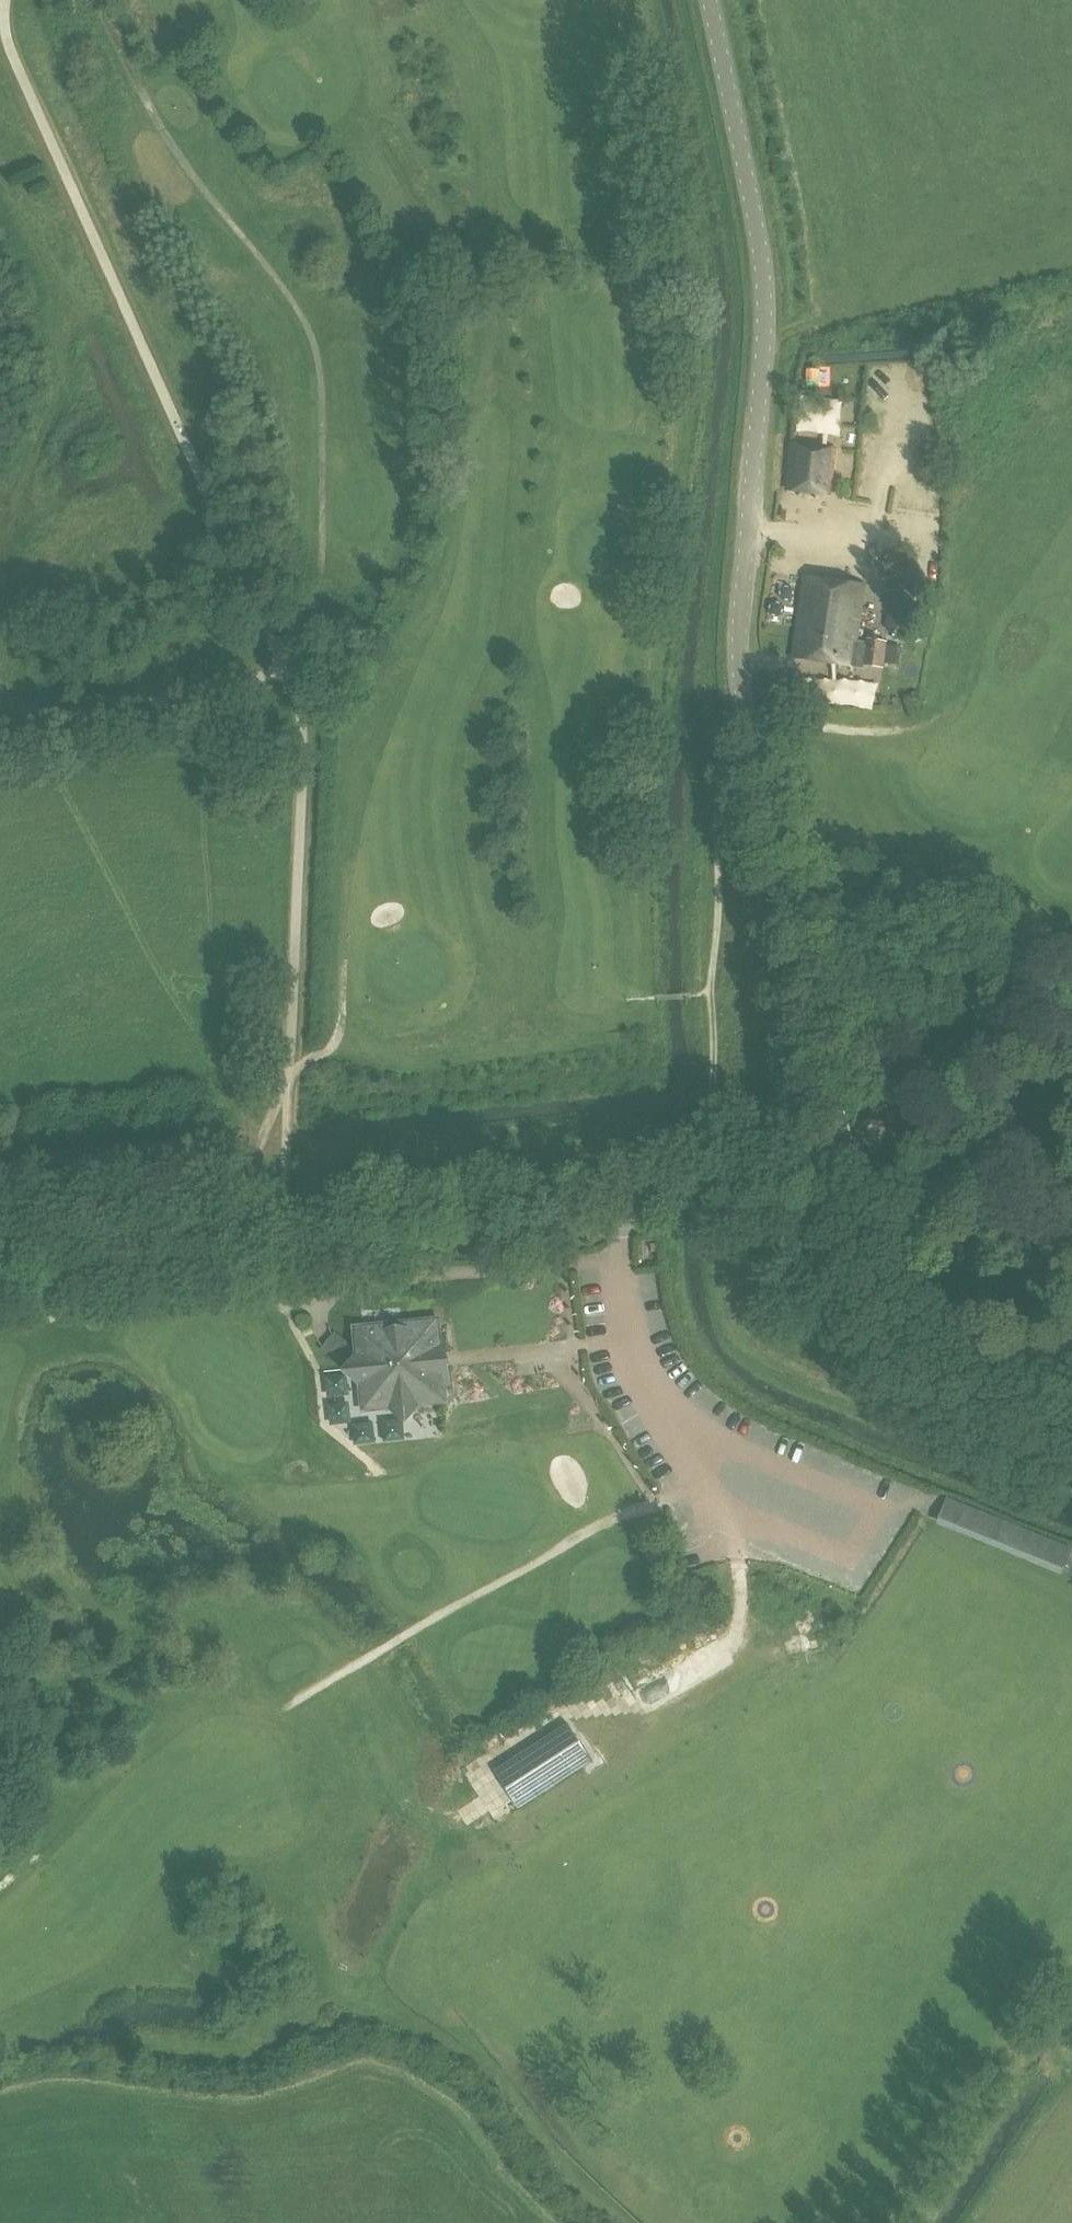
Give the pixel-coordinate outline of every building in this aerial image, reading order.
[(831,496),(837,449),(793,444),(787,490),(831,496)] [(793,658),(864,668),(865,665),(883,668),(887,642),(867,639),(867,643),(856,641),(864,586),(805,577),(793,658)] [(887,629),(910,633),(918,580),(894,577),(887,629)] [(437,1327),(432,1322),(363,1329),(358,1335),(360,1354),(341,1338),(328,1354),(348,1370),(363,1383),(365,1403),(371,1408),(391,1406),(407,1418),(419,1403),(440,1401),(444,1395),(441,1371),(438,1368),(436,1354),(439,1351),(437,1327)] [(656,1692),(658,1712),(679,1711),(677,1691),(656,1692)] [(518,1808),(591,1761),(567,1722),(494,1769),(518,1808)]
